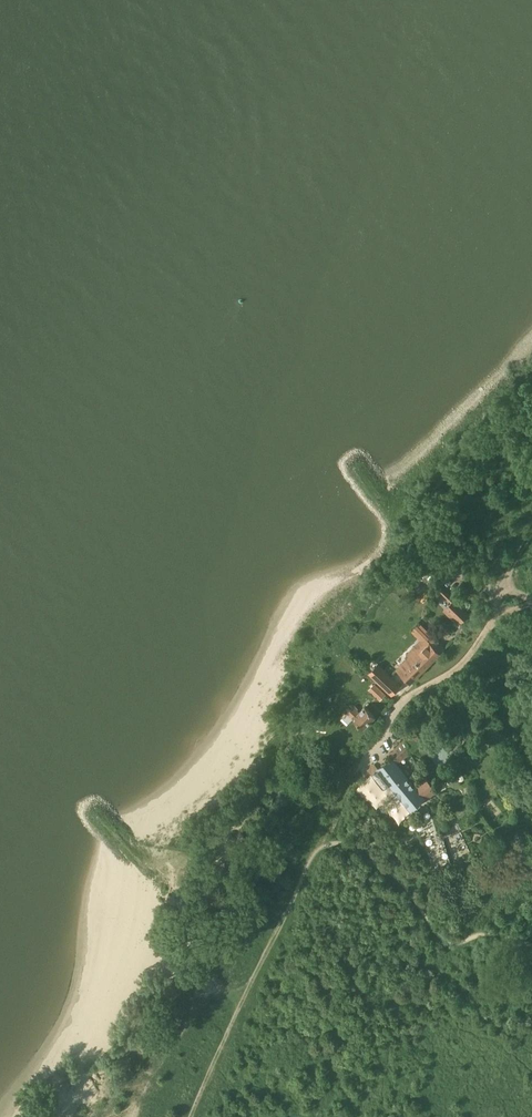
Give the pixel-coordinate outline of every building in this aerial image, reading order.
[(456,599),(448,607),(462,621),(470,614),(456,599)] [(424,643),(412,655),(424,667),(444,648),(432,635),(420,623),(412,631),(424,643)] [(412,655),(397,669),(409,682),(424,667),(412,655)] [(378,664),(369,672),(392,694),(400,686),(378,664)] [(374,682),(368,689),(380,700),(386,693),(374,682)] [(347,712),(353,718),(363,729),(376,716),(365,706),(359,712),(354,706),(347,712)] [(379,769),(372,774),(384,788),(391,783),(412,808),(424,797),(423,796),(434,786),(427,778),(416,787),(396,763),(413,748),(420,756),(432,746),(426,739),(424,741),(416,732),(406,740),(404,739),(394,748),(395,749),(389,754),(391,757),(379,768),(379,769)]
